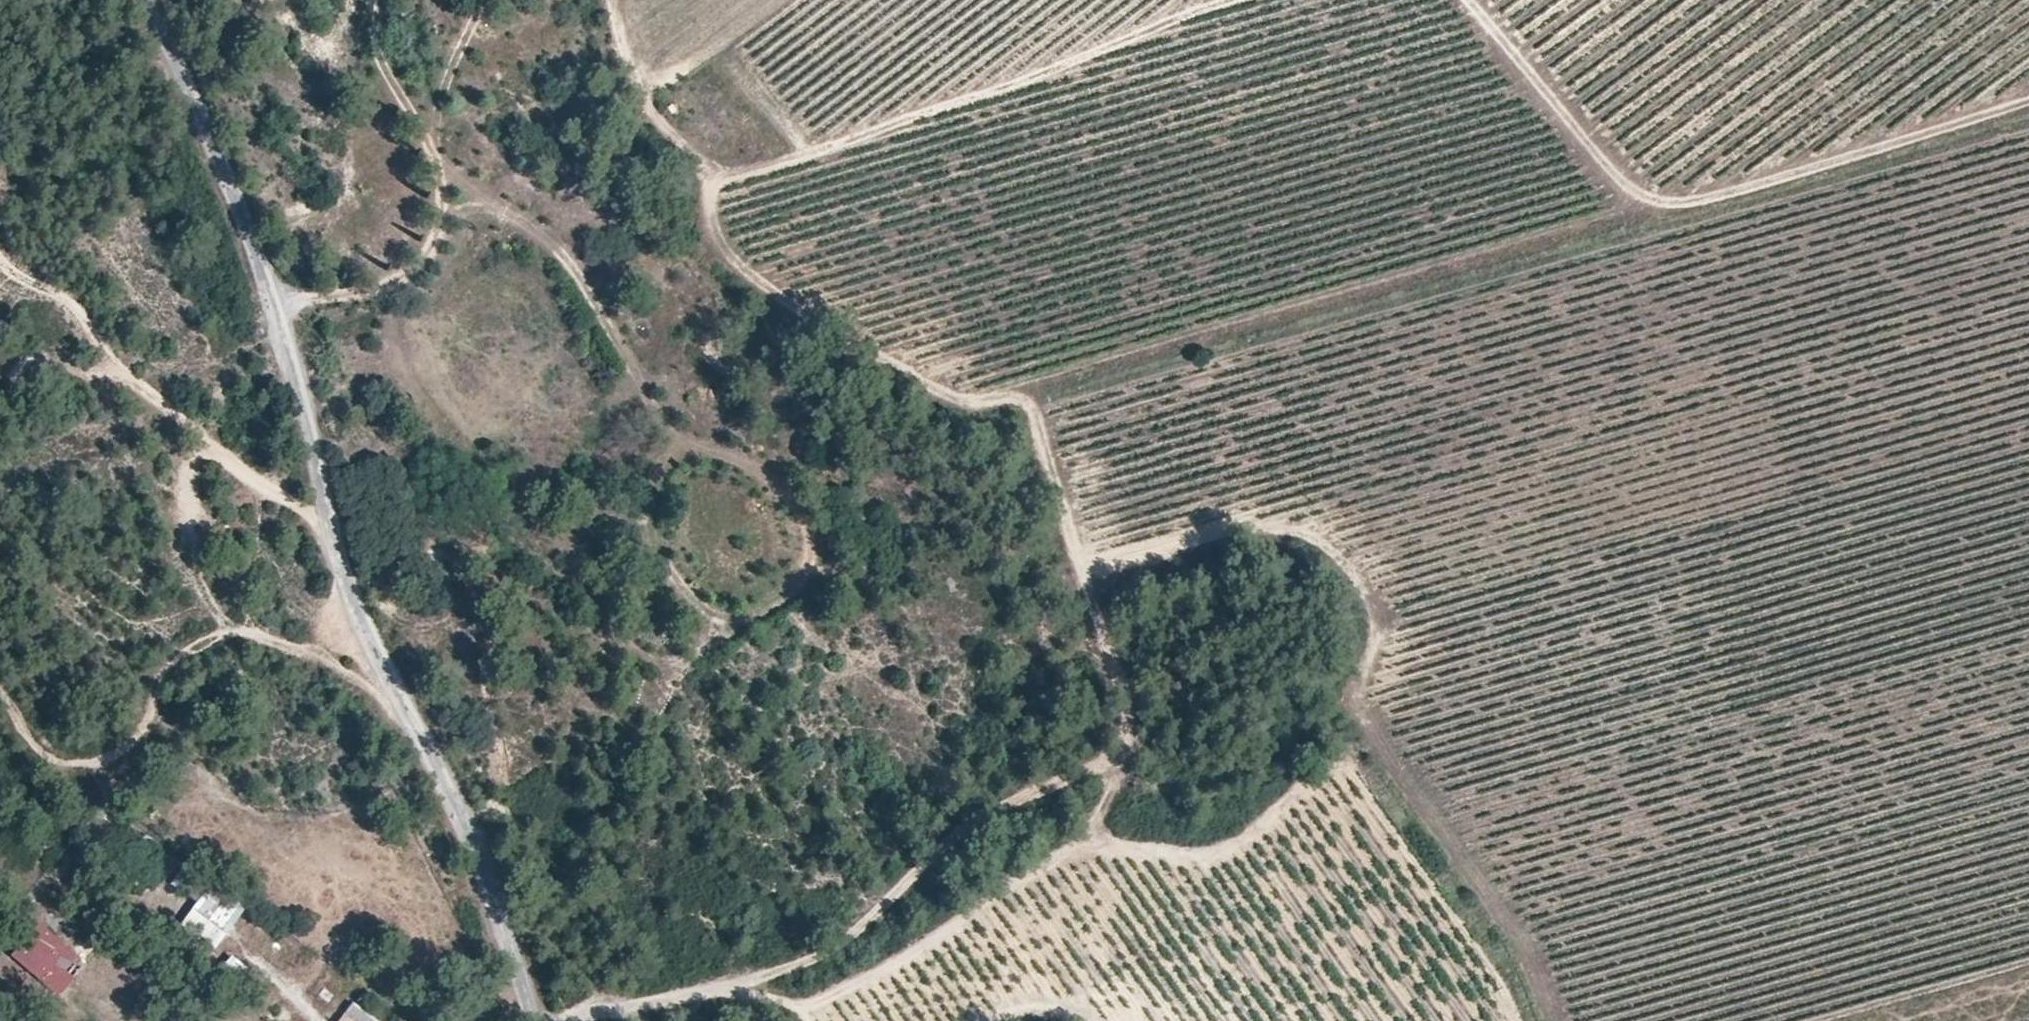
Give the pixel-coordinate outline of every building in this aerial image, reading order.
[(243,906),(212,883),(175,933),(206,956),(243,906)] [(7,950),(57,995),(85,965),(36,920),(7,950)] [(339,1020),(372,1020),(352,1005),(339,1020)]
